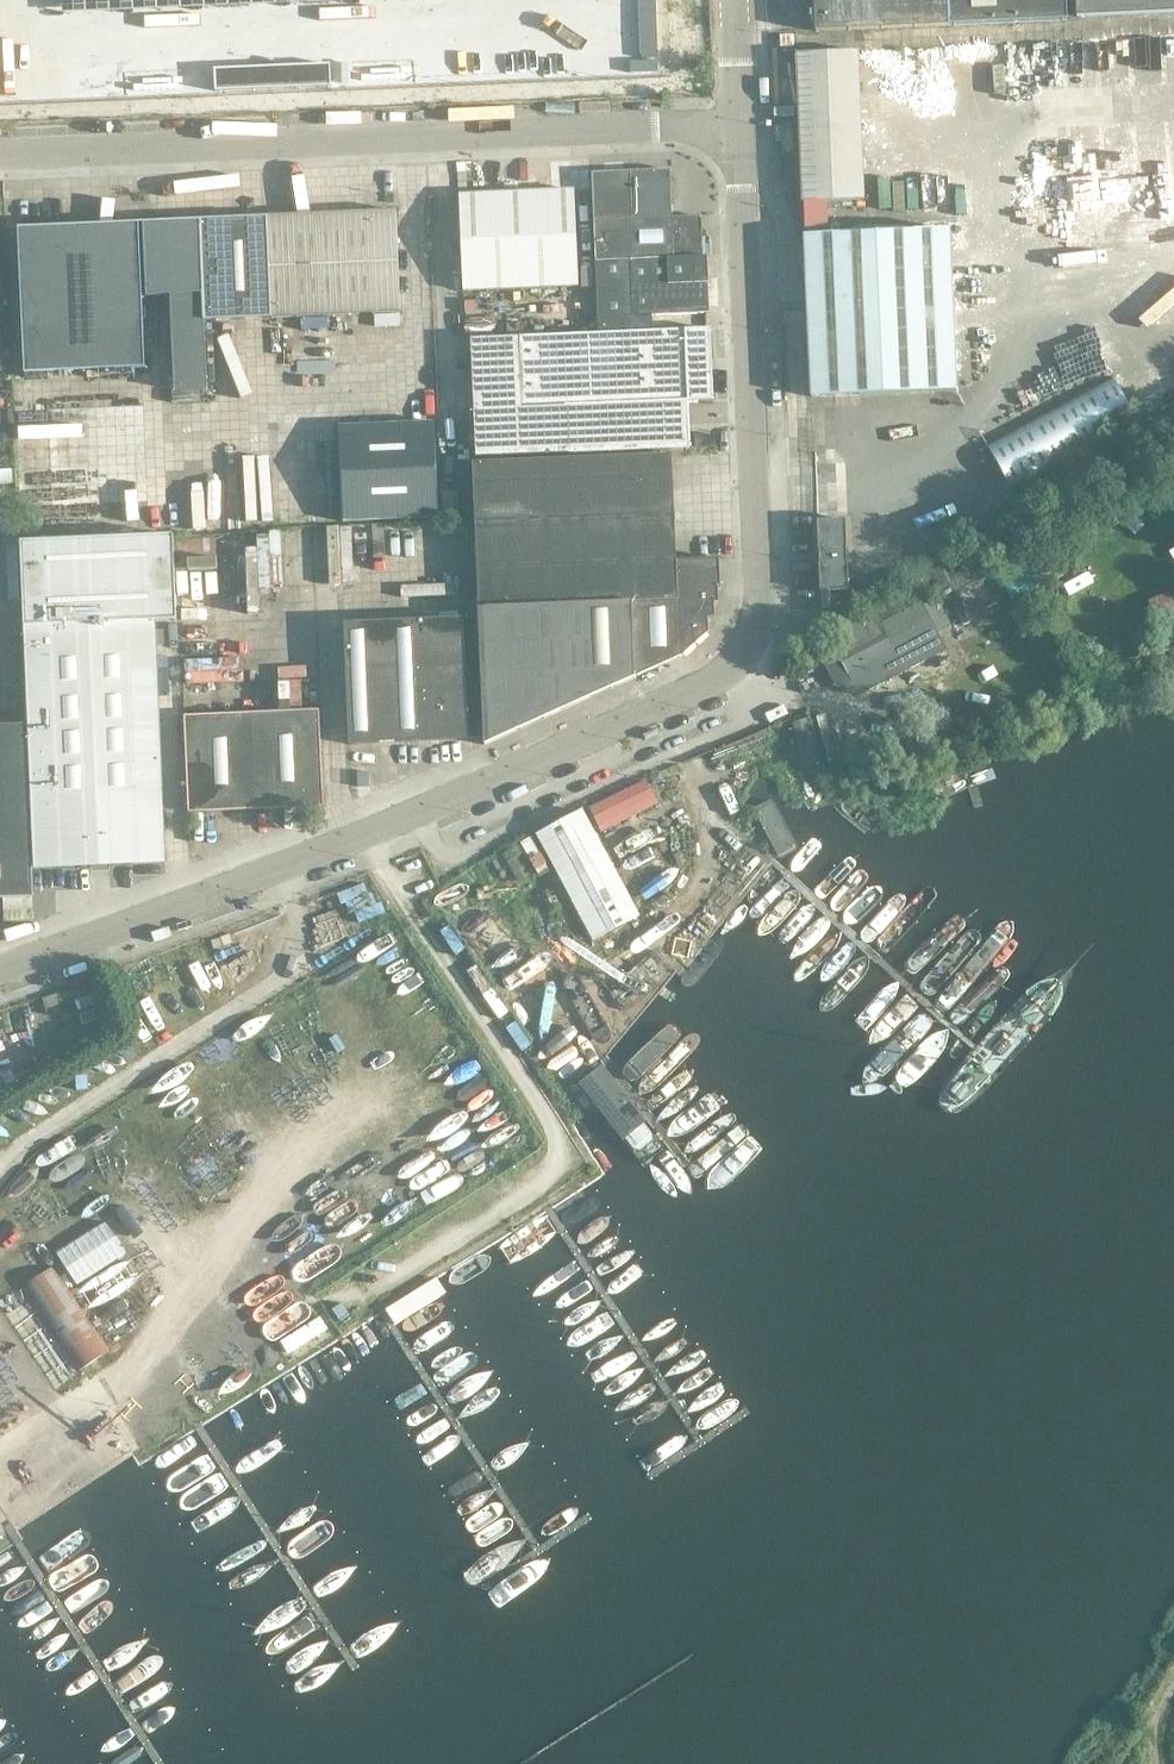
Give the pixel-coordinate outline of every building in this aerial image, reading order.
[(4,95),(515,72),(512,0),(0,0),(0,2),(4,95)] [(817,32),(950,26),(1069,20),(1068,0),(815,0),(817,32)] [(1076,17),(1173,12),(1173,0),(1075,0),(1076,17)] [(798,55),(804,203),(865,200),(859,53),(798,55)] [(593,172),(597,261),(702,256),(701,216),(674,217),(672,169),(593,172)] [(459,196),(463,291),(577,286),(573,191),(459,196)] [(267,217),(271,317),(271,329),(328,327),(328,315),(400,312),(395,212),(267,217)] [(234,218),(200,220),(205,321),(237,319),(271,317),(267,217),(234,218)] [(174,389),(207,388),(205,321),(200,220),(143,222),(146,296),(170,295),(174,389)] [(19,228),(26,371),(146,365),(139,223),(19,228)] [(807,237),(813,397),(956,391),(949,231),(807,237)] [(709,256),(702,256),(597,261),(600,331),(654,329),(653,321),(653,315),(711,312),(709,256)] [(689,411),(688,402),(713,401),(710,328),(472,339),(477,457),(573,453),(690,450),(689,411)] [(990,449),(1013,490),(1140,422),(1112,379),(990,449)] [(52,404),(54,502),(161,499),(161,482),(151,482),(149,402),(52,404)] [(339,426),(343,521),(439,517),(434,422),(339,426)] [(697,437),(697,447),(715,447),(715,437),(697,437)] [(479,620),(484,738),(484,745),(682,657),(709,632),(708,618),(715,618),(715,603),(719,603),(719,588),(721,588),(720,561),(678,562),(676,502),(674,453),(473,462),(479,620)] [(846,491),(817,492),(820,563),(846,562),(847,562),(849,562),(846,491)] [(23,542),(36,868),(166,863),(156,621),(169,621),(177,620),(174,536),(23,542)] [(820,563),(819,563),(820,592),(849,590),(847,562),(846,562),(820,563)] [(352,743),(469,738),(464,621),(460,621),(459,582),(403,584),(404,623),(347,626),(352,743)] [(835,649),(850,676),(936,629),(922,602),(835,649)] [(469,738),(484,738),(479,620),(464,621),(469,738)] [(282,678),(282,706),(308,706),(308,678),(282,678)] [(187,718),(191,812),(323,806),(319,712),(187,718)] [(796,719),(809,764),(824,759),(811,714),(796,719)] [(32,896),(26,727),(0,728),(0,897),(32,896)] [(863,734),(860,746),(905,757),(908,745),(863,734)] [(592,810),(602,827),(656,796),(645,779),(592,810)] [(538,834),(594,939),(638,916),(581,810),(538,834)] [(23,1218),(0,1234),(0,1249),(68,1352),(99,1332),(23,1218)]
